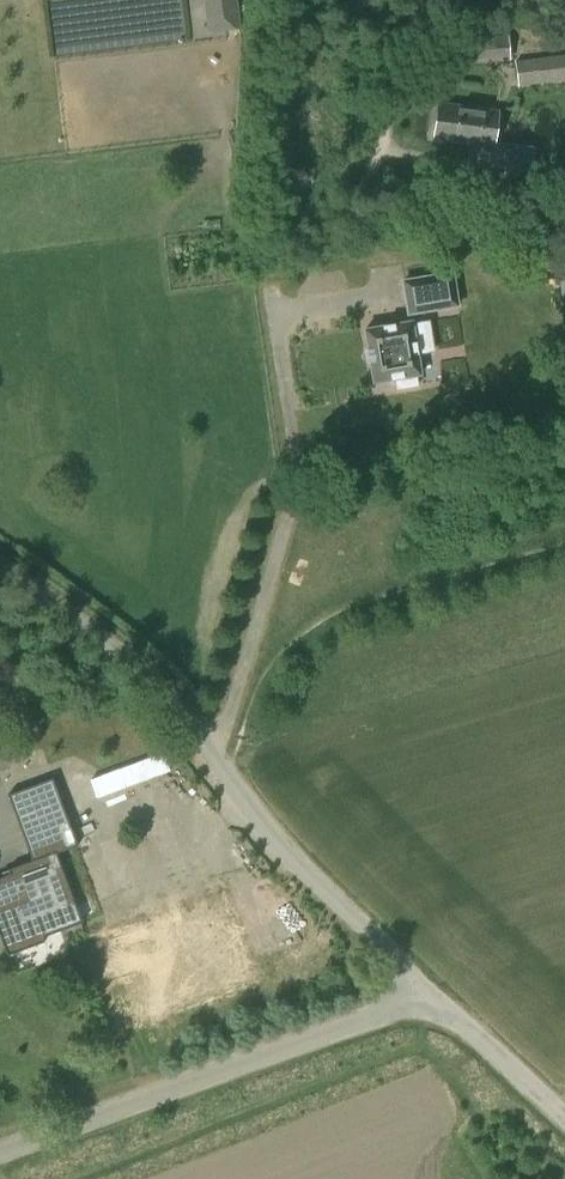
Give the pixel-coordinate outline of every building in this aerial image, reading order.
[(207,32),(240,28),(237,0),(203,0),(207,32)] [(460,64),(509,60),(507,35),(458,39),(460,64)] [(564,80),(564,56),(516,62),(518,85),(564,80)] [(532,174),(536,147),(494,141),(498,110),(439,101),(433,138),(480,145),(477,167),(532,174)] [(564,301),(564,260),(557,260),(561,301),(564,301)] [(457,263),(404,272),(410,307),(463,298),(457,263)] [(362,329),(371,384),(395,381),(396,390),(419,386),(417,377),(421,377),(417,354),(435,351),(430,320),(412,323),(412,320),(362,329)] [(7,868),(9,873),(0,876),(0,935),(7,954),(44,941),(43,936),(82,922),(56,853),(77,845),(52,777),(7,794),(31,859),(7,868)] [(241,887),(92,930),(120,1028),(269,986),(241,887)]
